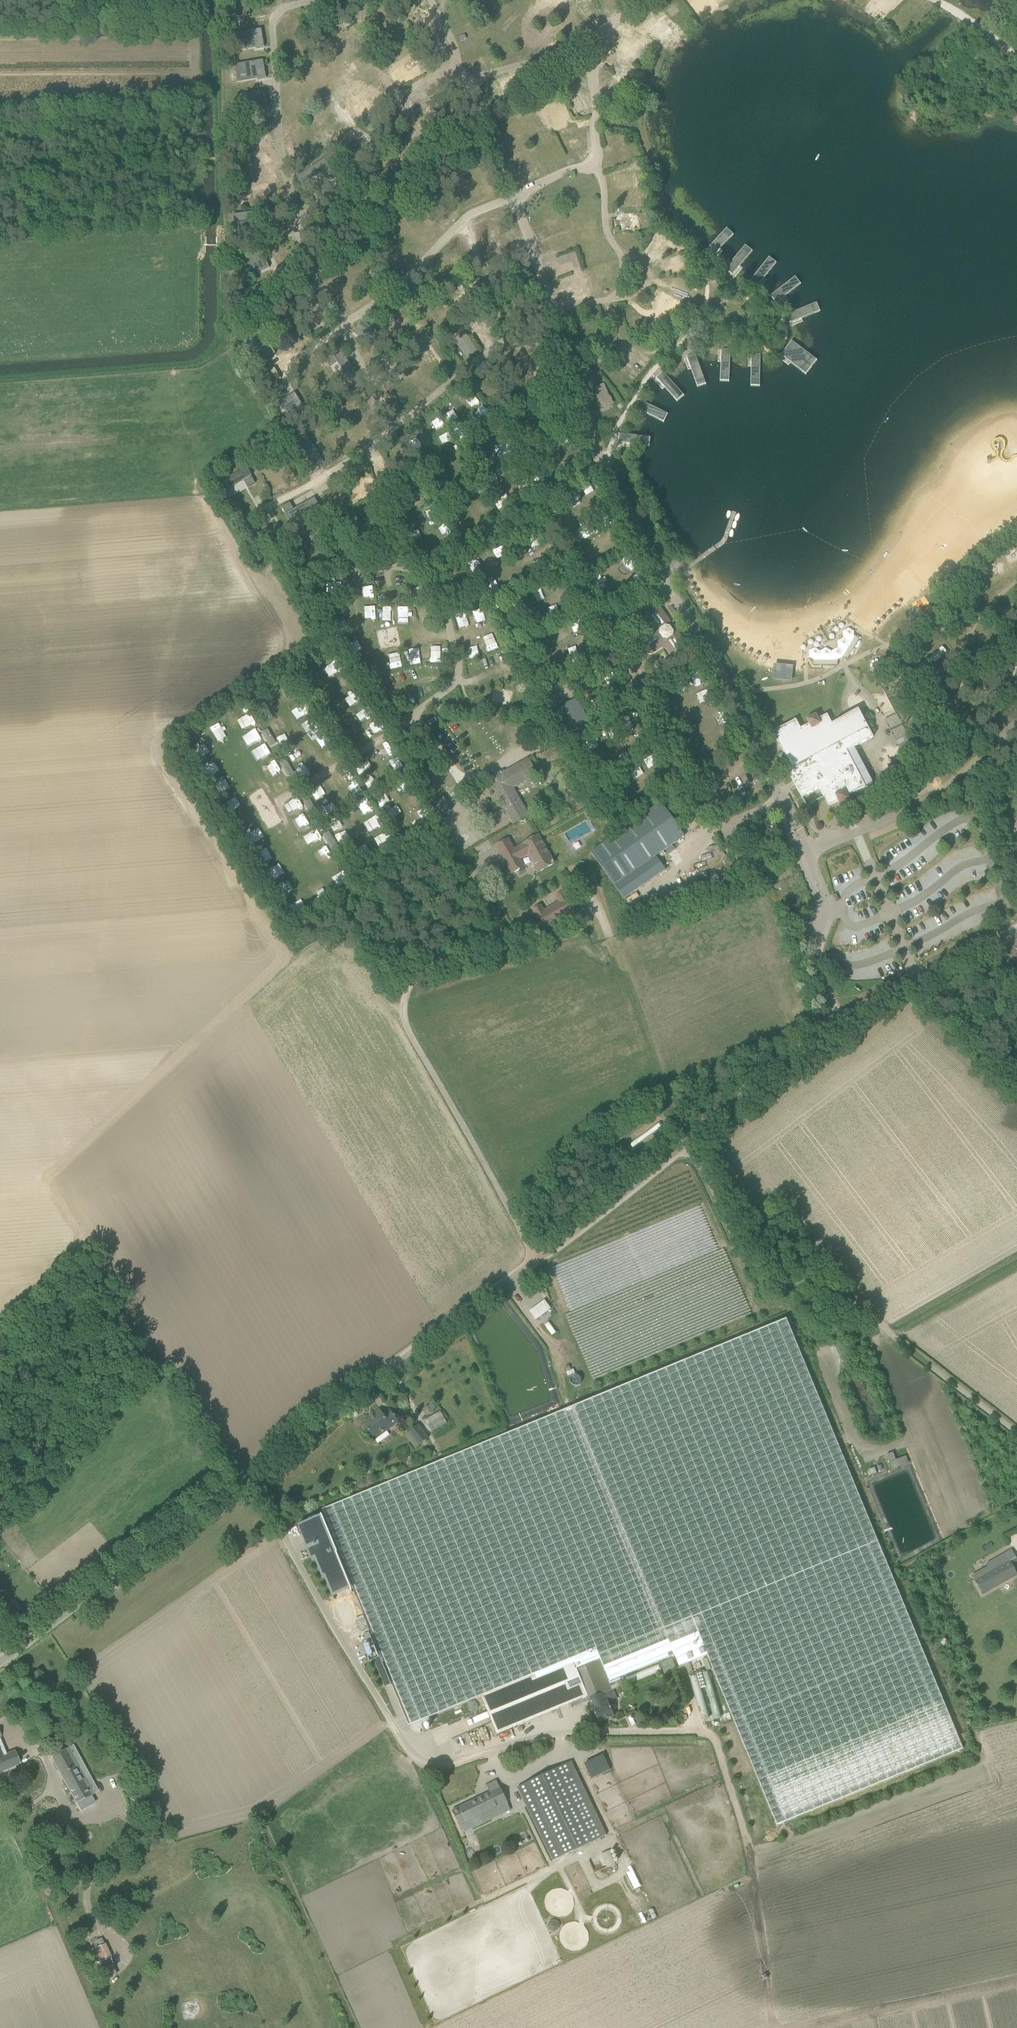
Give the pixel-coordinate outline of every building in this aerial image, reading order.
[(412,14),(427,8),(424,0),(406,0),(412,14)] [(576,11),(587,5),(592,15),(598,11),(592,0),(581,0),(573,4),(576,11)] [(899,0),(882,0),(892,8),(899,0)] [(250,16),(248,2),(229,5),(231,18),(250,16)] [(665,8),(671,16),(678,10),(672,3),(665,8)] [(655,36),(666,23),(655,14),(644,27),(655,36)] [(262,29),(235,34),(236,42),(246,40),(246,41),(255,40),(256,48),(265,47),(262,29)] [(630,48),(628,57),(636,59),(640,43),(622,38),(620,45),(630,48)] [(489,46),(471,51),(474,59),(484,56),(486,62),(493,59),(489,46)] [(264,61),(237,65),(239,73),(248,72),(248,73),(257,71),(258,80),(267,78),(264,61)] [(488,83),(495,100),(502,98),(495,80),(488,83)] [(577,113),(583,110),(574,89),(568,92),(577,113)] [(266,91),(238,96),(240,104),(249,102),(250,103),(258,102),(260,110),(269,109),(266,91)] [(372,108),(365,100),(361,95),(349,104),(353,109),(360,105),(366,112),(372,108)] [(509,140),(521,130),(514,120),(501,130),(509,140)] [(252,213),(234,215),(236,224),(244,223),(245,232),(246,231),(248,241),(256,240),(252,213)] [(631,214),(620,215),(622,231),(640,228),(639,221),(632,222),(631,214)] [(716,253),(731,238),(724,232),(709,248),(706,252),(712,258),(713,256),(716,253)] [(654,258),(661,236),(653,233),(646,256),(654,258)] [(738,269),(750,255),(743,249),(731,264),(728,267),(726,270),(733,276),(735,272),(738,269)] [(571,261),(574,269),(580,267),(574,252),(557,258),(560,265),(571,261)] [(763,280),(774,266),(767,261),(753,279),(751,282),(750,282),(757,288),(760,284),(763,280)] [(563,272),(573,270),(571,263),(561,265),(563,272)] [(599,275),(604,273),(602,266),(586,273),(591,287),(602,283),(599,275)] [(563,293),(573,290),(572,283),(583,280),(582,274),(560,279),(563,293)] [(782,299),(797,287),(792,280),(779,290),(775,294),(771,297),(776,304),(780,301),(782,299)] [(669,296),(666,304),(681,310),(684,303),(669,296)] [(797,321),(816,313),(813,305),(793,313),(790,314),(788,315),(791,323),(794,322),(797,321)] [(657,312),(648,322),(656,329),(665,319),(657,312)] [(389,342),(372,323),(364,329),(375,342),(372,345),(377,352),(381,349),(389,342)] [(813,358),(801,348),(792,341),(786,349),(781,356),(785,358),(803,372),(808,365),(813,358)] [(353,367),(336,347),(329,353),(340,366),(337,370),(342,376),(346,373),(353,367)] [(731,377),(731,358),(730,350),(722,350),(722,356),(723,377),(731,377)] [(704,380),(697,358),(696,355),(687,358),(688,359),(696,383),(704,380)] [(759,382),(760,364),(761,355),(752,355),(752,362),(751,382),(759,382)] [(499,367),(517,380),(522,372),(504,359),(499,367)] [(271,371),(277,381),(282,379),(275,368),(271,371)] [(681,393),(668,378),(663,372),(657,378),(660,382),(675,398),(681,393)] [(600,410),(614,404),(605,383),(591,389),(600,410)] [(310,417),(295,393),(280,403),(284,410),(291,406),(296,413),(297,413),(302,421),(310,417)] [(664,413),(644,403),(640,401),(636,409),(642,412),(660,420),(664,413)] [(620,435),(619,443),(651,447),(652,439),(620,435)] [(409,443),(415,452),(427,445),(422,436),(409,443)] [(309,440),(303,444),(308,453),(308,454),(311,459),(306,463),(311,470),(316,467),(323,462),(324,462),(309,439),(309,440)] [(237,469),(215,483),(220,492),(235,483),(237,487),(245,482),(242,478),(237,469)] [(358,479),(360,489),(373,485),(370,475),(358,479)] [(304,526),(315,520),(314,519),(318,516),(310,502),(302,507),(301,506),(294,510),(290,503),(282,507),(287,514),(286,515),(296,531),(300,538),(308,534),(304,526)] [(619,577),(627,574),(621,560),(614,563),(619,577)] [(678,659),(687,653),(688,647),(678,633),(674,632),(670,627),(671,623),(661,608),(655,607),(646,613),(645,619),(652,629),(652,632),(642,639),(641,645),(647,654),(653,655),(662,648),(666,648),(673,658),(678,659)] [(815,659),(835,668),(840,656),(849,660),(859,635),(844,628),(833,654),(813,645),(808,656),(815,659)] [(430,662),(440,662),(439,646),(429,647),(430,662)] [(879,671),(882,669),(881,667),(880,665),(878,662),(875,662),(873,665),(873,668),(875,670),(878,670),(879,671)] [(793,679),(793,668),(773,668),(773,678),(793,679)] [(591,726),(585,716),(582,709),(576,699),(569,703),(559,709),(553,713),(559,723),(568,739),(591,726)] [(796,720),(782,728),(773,732),(792,768),(787,770),(802,798),(820,788),(829,806),(866,787),(847,751),(874,738),(859,710),(832,724),(828,715),(801,729),(796,720)] [(896,714),(886,720),(897,741),(903,738),(905,741),(910,739),(896,714)] [(616,724),(623,732),(630,727),(623,718),(616,724)] [(271,747),(277,743),(268,729),(262,733),(271,747)] [(284,743),(293,738),(288,729),(279,734),(284,743)] [(884,767),(894,740),(875,734),(866,761),(884,767)] [(265,744),(257,748),(261,757),(269,753),(265,744)] [(287,755),(292,764),(305,758),(300,748),(287,755)] [(571,769),(576,767),(571,755),(566,758),(571,769)] [(284,758),(278,762),(289,776),(295,772),(284,758)] [(489,780),(514,823),(528,815),(512,788),(536,774),(529,760),(504,774),(503,772),(489,780)] [(309,762),(297,770),(301,775),(312,767),(309,762)] [(596,806),(611,797),(605,787),(590,796),(596,806)] [(434,802),(442,816),(451,811),(443,797),(434,802)] [(305,803),(310,813),(316,810),(310,800),(305,803)] [(656,856),(672,845),(684,836),(661,803),(649,811),(591,852),(597,861),(615,886),(615,885),(656,856)] [(330,831),(323,834),(330,849),(337,846),(330,831)] [(554,864),(539,836),(526,843),(526,844),(515,850),(509,840),(497,846),(513,874),(524,867),(520,859),(529,854),(539,872),(554,864)] [(544,929),(575,911),(568,898),(567,898),(564,893),(557,897),(560,902),(544,912),(541,906),(534,910),(537,916),(536,916),(544,929)] [(533,1316),(536,1320),(551,1309),(548,1305),(533,1316)] [(787,1319),(757,1331),(572,1407),(322,1511),(410,1726),(482,1696),(573,1659),(577,1669),(601,1660),(613,1690),(623,1686),(621,1679),(674,1656),(679,1668),(708,1656),(777,1825),(963,1749),(787,1319)] [(436,1413),(432,1405),(421,1409),(425,1418),(436,1413)] [(375,1439),(398,1422),(390,1411),(384,1415),(380,1410),(373,1415),(374,1416),(364,1424),(375,1439)] [(442,1411),(425,1419),(430,1430),(447,1423),(442,1411)] [(419,1425),(406,1436),(416,1449),(430,1438),(419,1425)] [(896,1460),(893,1452),(886,1454),(889,1462),(892,1468),(908,1462),(906,1456),(896,1460)] [(316,1562),(324,1581),(327,1579),(325,1573),(336,1568),(338,1572),(344,1569),(338,1553),(322,1515),(298,1525),(311,1557),(314,1563),(316,1562)] [(1012,1550),(987,1564),(989,1567),(973,1576),(975,1581),(983,1595),(1016,1575),(1016,1574),(1010,1562),(1016,1558),(1012,1550)] [(8,1605),(1,1610),(1,1611),(8,1620),(18,1613),(10,1603),(8,1605)] [(392,1685),(381,1657),(374,1659),(385,1687),(392,1685)] [(665,1674),(677,1668),(672,1657),(660,1663),(665,1674)] [(573,1659),(482,1696),(497,1734),(572,1703),(577,1706),(590,1700),(577,1669),(573,1659)] [(577,1669),(590,1700),(593,1707),(599,1722),(614,1715),(609,1703),(617,1700),(613,1690),(601,1660),(577,1669)] [(1,1742),(0,1742),(0,1779),(3,1785),(12,1781),(7,1770),(5,1770),(2,1761),(4,1760),(0,1751),(4,1749),(1,1742)] [(66,1749),(52,1757),(51,1757),(74,1803),(92,1794),(89,1795),(84,1783),(90,1780),(73,1746),(66,1749)] [(553,1861),(607,1835),(572,1762),(518,1787),(553,1861)] [(490,1793),(452,1811),(459,1826),(469,1821),(473,1829),(511,1810),(497,1781),(487,1786),(490,1793)] [(129,1799),(137,1811),(148,1805),(140,1792),(129,1799)] [(602,1853),(606,1866),(616,1862),(611,1849),(602,1853)] [(628,1876),(633,1888),(642,1885),(637,1872),(628,1876)] [(638,1899),(640,1905),(646,1903),(641,1890),(631,1893),(628,1883),(622,1885),(628,1902),(638,1899)] [(629,1928),(654,1917),(650,1908),(625,1920),(629,1928)] [(550,1931),(559,1928),(557,1919),(548,1922),(550,1931)] [(105,1944),(92,1950),(98,1963),(110,1957),(105,1944)]
